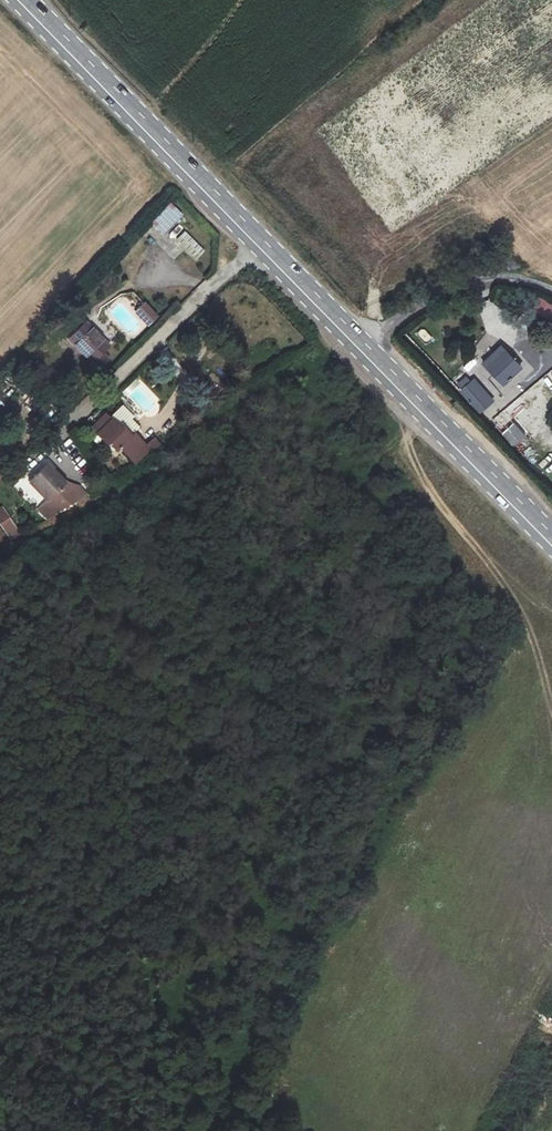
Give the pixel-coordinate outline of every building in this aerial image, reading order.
[(178,210),(170,203),(150,223),(158,231),(178,210)] [(180,212),(178,210),(158,231),(160,233),(180,212)] [(209,240),(194,224),(189,229),(204,244),(209,240)] [(203,251),(184,232),(176,240),(196,259),(203,251)] [(156,317),(143,303),(138,308),(144,315),(141,318),(148,324),(156,317)] [(144,315),(138,308),(135,311),(141,318),(144,315)] [(109,347),(85,321),(68,338),(92,363),(90,365),(96,372),(109,359),(103,353),(109,347)] [(426,328),(418,331),(423,344),(431,340),(426,328)] [(504,350),(489,364),(505,381),(519,367),(504,350)] [(209,393),(213,386),(206,382),(201,389),(209,393)] [(489,402),(468,382),(460,391),(480,409),(489,402)] [(134,417),(133,416),(122,404),(108,417),(105,414),(92,428),(97,433),(96,434),(106,444),(108,442),(116,450),(119,447),(131,459),(145,445),(133,433),(139,427),(131,419),(134,417)] [(508,414),(497,426),(502,431),(513,419),(508,414)] [(514,420),(501,433),(515,446),(528,433),(514,420)] [(14,434),(8,430),(5,434),(11,438),(14,434)] [(160,445),(154,438),(146,446),(149,449),(153,453),(160,445)] [(146,446),(145,445),(131,459),(135,463),(149,449),(146,446)] [(66,484),(46,464),(29,481),(48,501),(44,505),(49,509),(44,515),(48,518),(79,499),(65,484),(66,484)] [(79,487),(67,483),(66,484),(65,484),(79,499),(87,494),(79,487)] [(5,512),(0,516),(0,523),(7,533),(15,527),(5,512)] [(20,535),(15,527),(7,533),(12,540),(20,535)]
